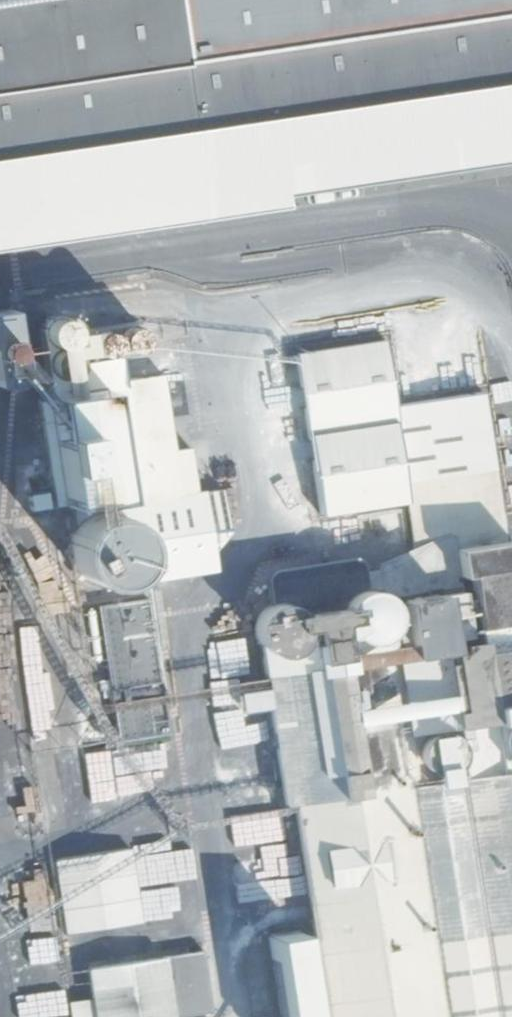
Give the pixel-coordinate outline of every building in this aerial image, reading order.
[(288,206),(286,193),(511,159),(511,0),(0,0),(0,250),(288,206)] [(0,310),(0,385),(21,382),(10,308),(0,310)] [(137,585),(216,571),(214,551),(231,529),(224,488),(196,492),(188,448),(173,448),(162,373),(120,379),(117,356),(75,362),(74,356),(84,351),(80,329),(69,330),(68,326),(64,319),(57,316),(49,315),(42,319),(38,326),(38,333),(39,338),(42,343),(47,346),(43,354),(43,361),(46,370),(50,375),(53,395),(46,397),(63,508),(76,506),(79,522),(71,530),(65,541),(66,556),(69,568),(79,576),(91,584),(106,585),(118,582),(128,586),(137,585)] [(485,392),(397,406),(386,339),(294,353),(320,516),(406,504),(412,546),(381,560),(377,564),(375,568),(363,570),(362,562),(356,559),(350,558),(276,569),(272,571),(270,576),(270,581),(272,600),(262,605),(255,613),(250,623),(251,632),(255,644),(261,652),(266,687),(239,692),(242,711),(268,708),(282,804),(291,803),(292,807),(313,935),(302,936),(301,930),(269,934),(282,1016),(511,1016),(511,562),(485,392)] [(50,486),(33,490),(38,509),(54,505),(50,486)] [(149,599),(99,607),(120,740),(171,732),(149,599)] [(249,773),(269,774),(269,744),(249,744),(249,773)] [(89,799),(113,798),(111,751),(87,752),(89,799)] [(131,847),(53,859),(64,932),(142,921),(131,847)] [(56,934),(37,937),(41,961),(60,958),(56,934)] [(202,951),(89,967),(95,1016),(202,1016),(212,1016),(202,951)]
